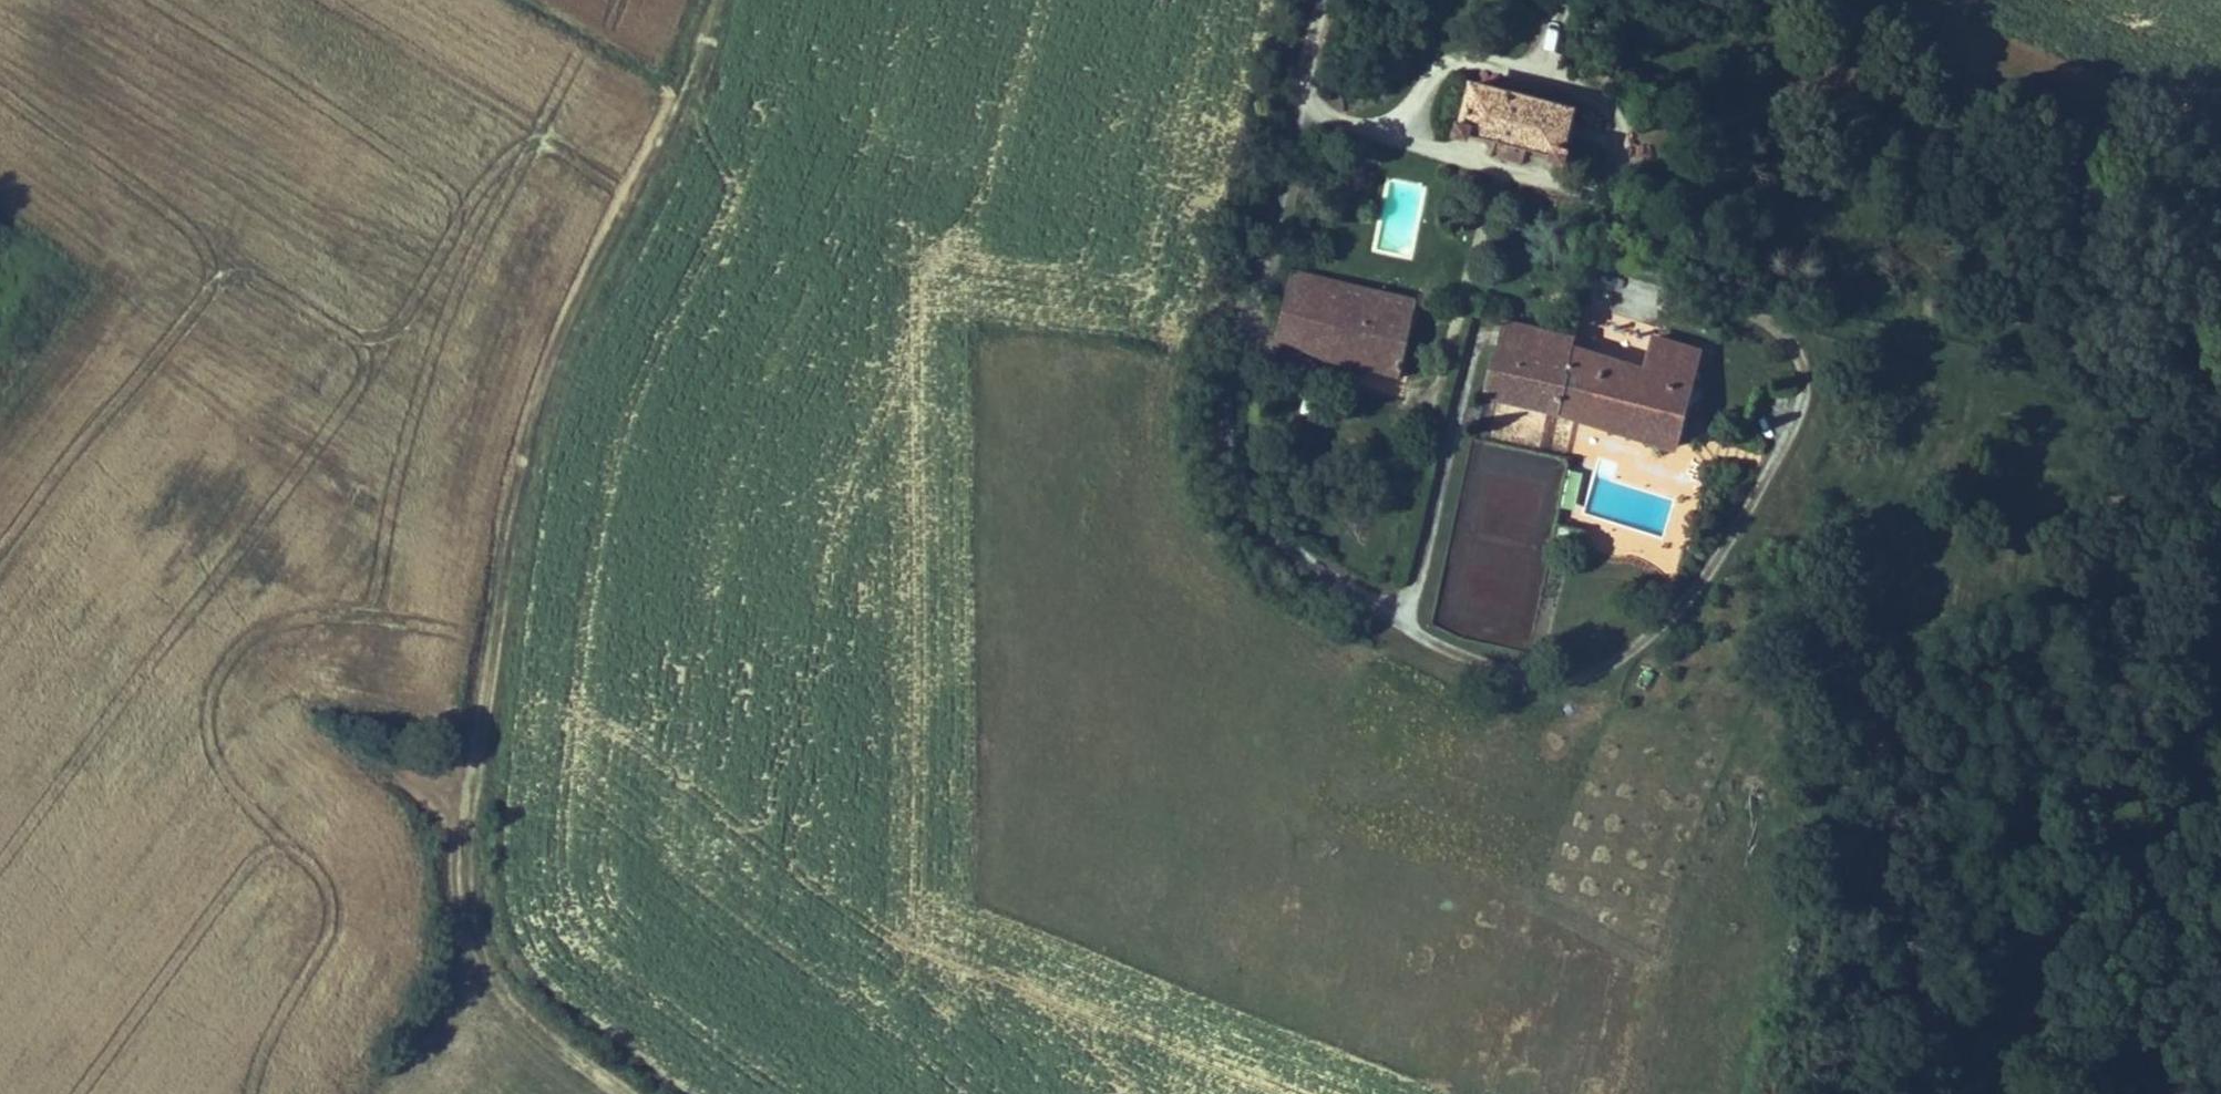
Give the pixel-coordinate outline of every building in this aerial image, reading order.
[(1585,89),(1472,76),(1463,126),(1577,141),(1585,89)] [(1499,159),(1526,164),(1529,151),(1501,146),(1499,159)] [(1437,290),(1310,266),(1296,324),(1345,346),(1422,364),(1437,290)] [(1516,306),(1510,336),(1572,350),(1575,336),(1580,319),(1516,306)] [(1640,354),(1575,336),(1572,350),(1510,336),(1502,379),(1542,388),(1676,433),(1705,339),(1654,320),(1640,354)]
